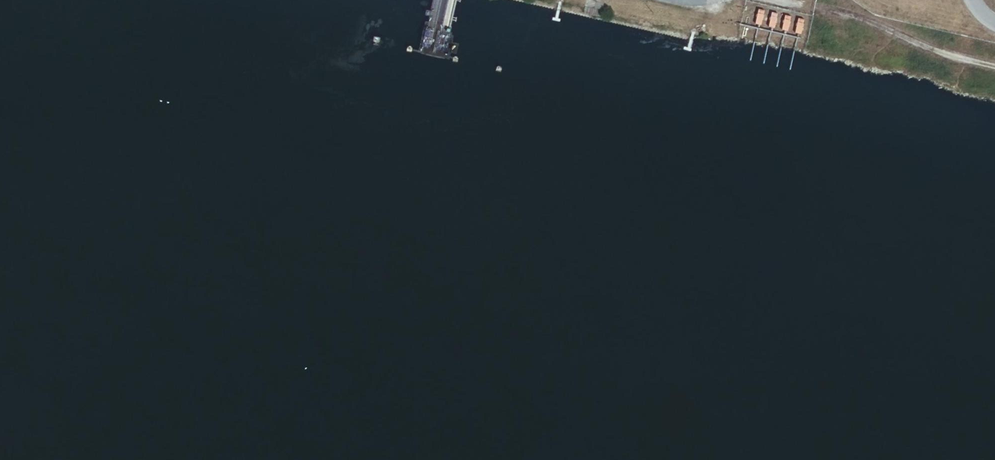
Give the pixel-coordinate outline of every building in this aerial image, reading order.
[(764,11),(758,10),(755,24),(761,26),(764,11)] [(777,14),(771,13),(768,27),(774,28),(777,14)] [(791,17),(784,16),(781,30),(787,31),(791,17)] [(804,20),(798,18),(795,33),(801,34),(804,20)]
